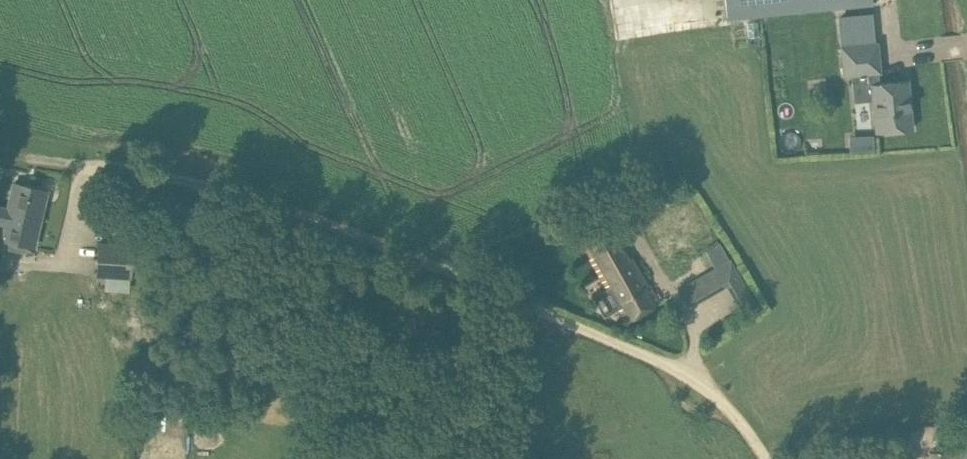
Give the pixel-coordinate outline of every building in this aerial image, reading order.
[(728,18),(853,5),(873,3),(873,0),(726,0),(728,18)] [(877,43),(842,46),(844,77),(853,76),(855,102),(874,101),(876,131),(912,128),(908,80),(880,83),(879,71),(880,71),(877,43)] [(874,149),(874,134),(849,133),(849,148),(874,149)] [(27,244),(34,246),(47,190),(14,182),(8,209),(0,208),(0,222),(5,223),(10,224),(6,240),(10,241),(8,249),(25,254),(27,244)] [(597,230),(580,240),(608,288),(594,295),(606,316),(620,309),(626,321),(660,302),(650,284),(649,284),(647,285),(611,222),(597,230)] [(756,302),(745,283),(732,260),(730,261),(719,242),(704,251),(715,270),(680,290),(688,304),(729,281),(745,309),(756,302)] [(96,274),(107,275),(106,290),(130,292),(130,276),(148,278),(151,248),(133,247),(133,246),(99,243),(96,274)] [(167,409),(137,407),(135,427),(161,428),(162,424),(166,424),(167,409)] [(966,434),(949,435),(950,451),(929,452),(930,458),(966,458),(966,443),(966,434)]
